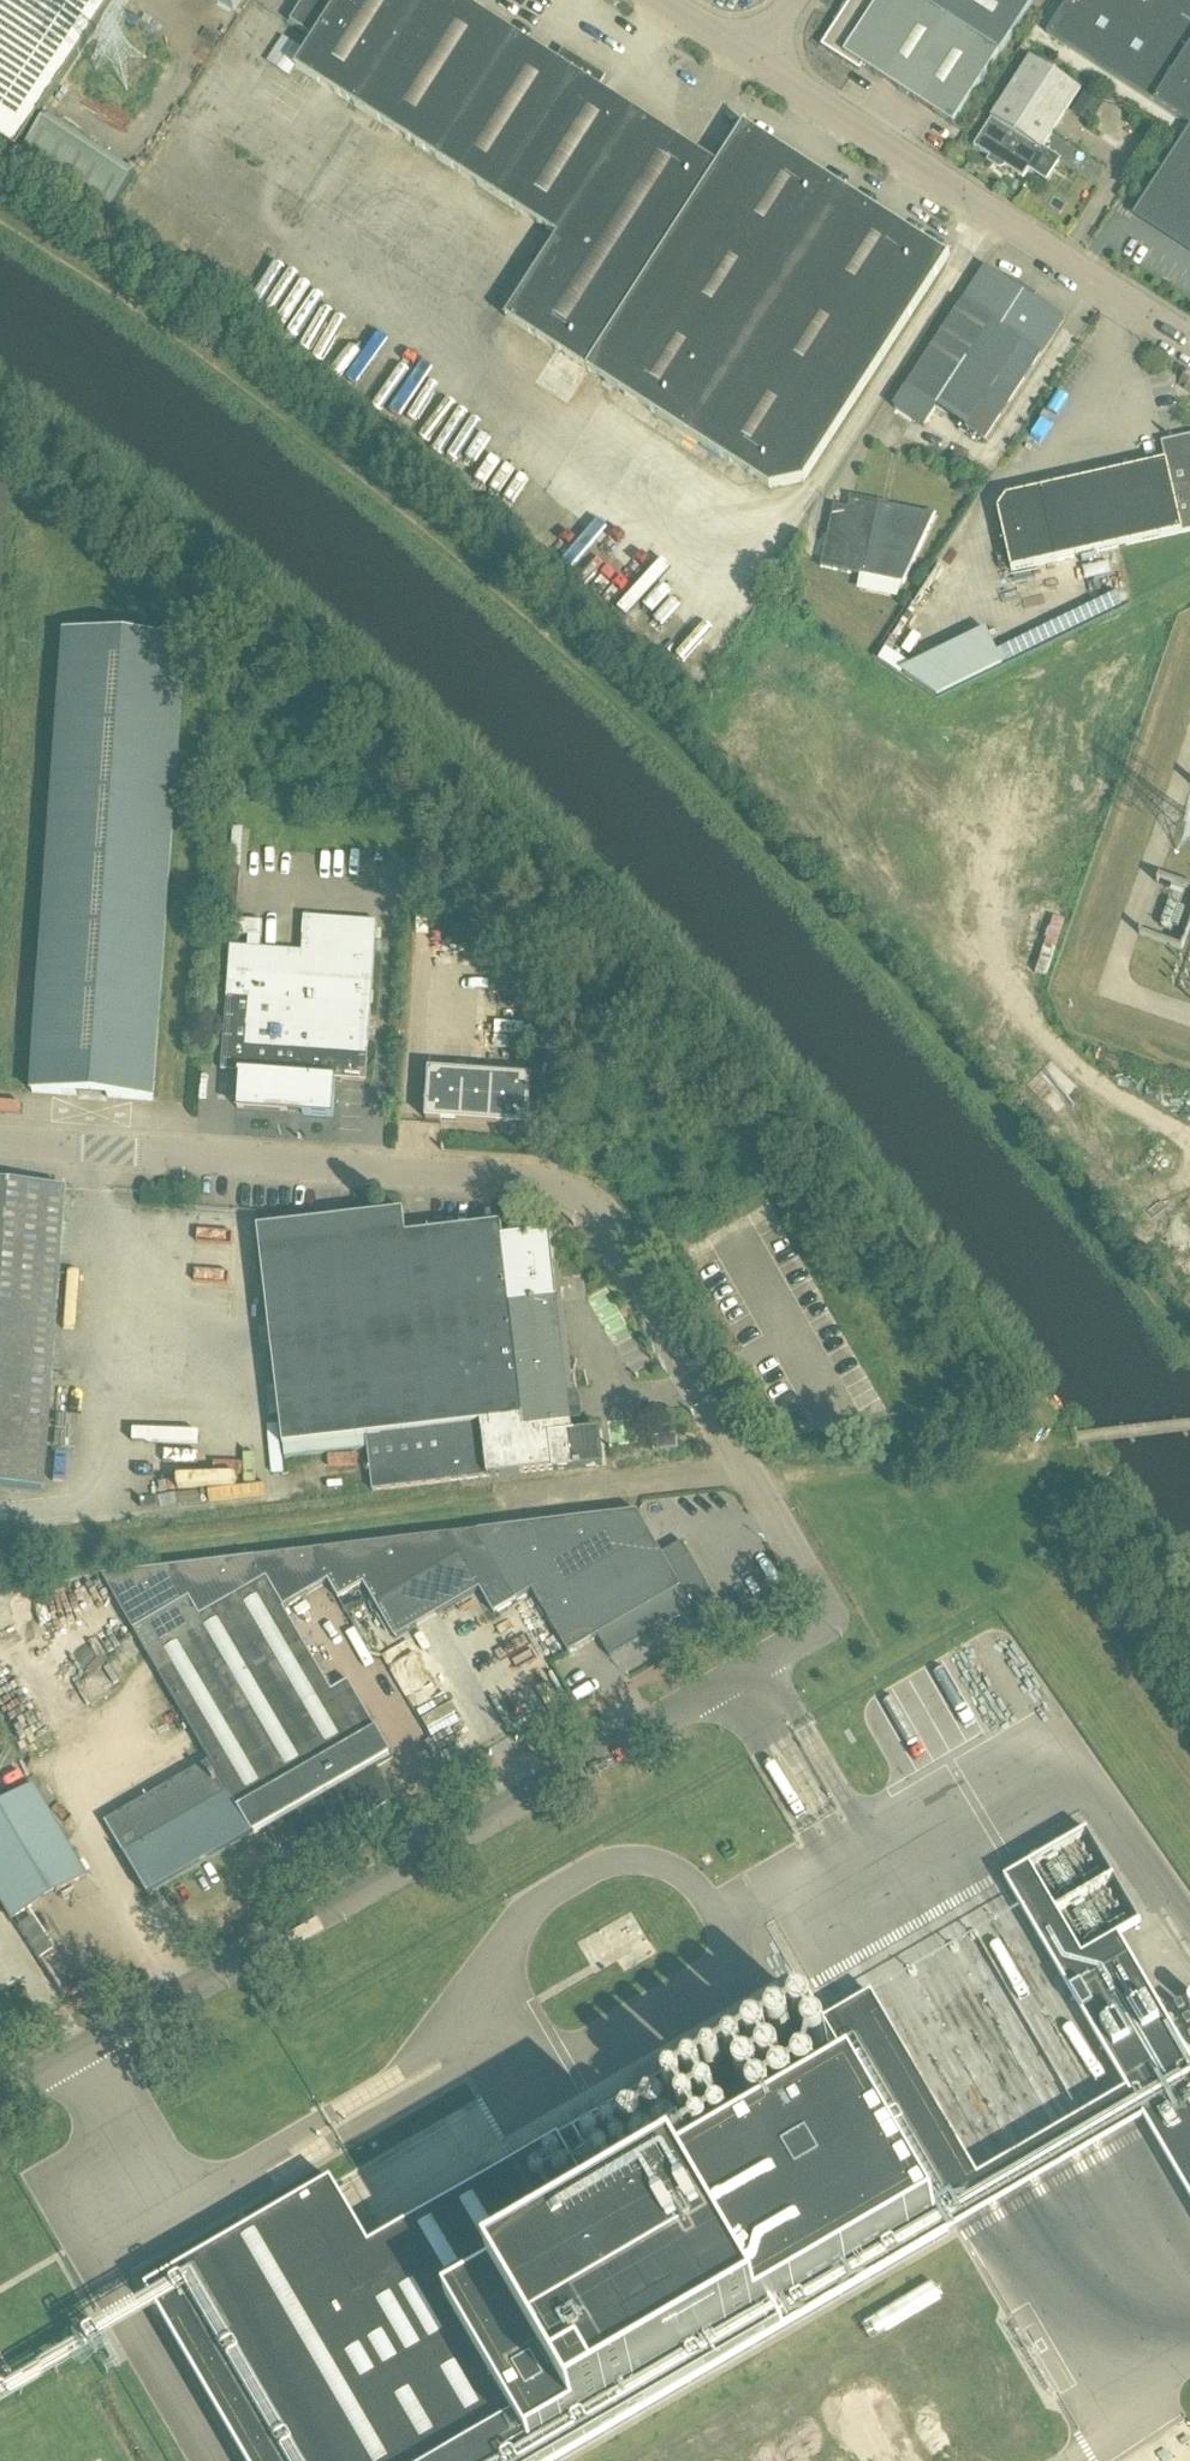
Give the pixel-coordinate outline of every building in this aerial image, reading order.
[(17,152),(115,0),(0,0),(0,141),(17,152)] [(234,12),(242,0),(216,0),(234,12)] [(291,23),(315,39),(296,68),(361,110),(353,122),(368,132),(376,120),(557,237),(505,318),(554,349),(541,372),(576,394),(589,372),(769,488),(804,481),(949,258),(745,126),(719,167),(600,90),(606,79),(564,52),(557,63),(460,0),(305,0),(291,23)] [(1026,0),(849,0),(834,22),(837,24),(822,47),(861,73),(863,69),(954,128),(1034,5),(1026,0)] [(1047,29),(1189,123),(1189,0),(1066,0),(1047,29)] [(1047,182),(1061,160),(1044,149),(1081,91),(1031,59),(974,148),(1024,180),(1029,172),(1047,182)] [(1091,125),(1104,105),(1085,93),(1072,113),(1091,125)] [(108,219),(137,175),(49,116),(19,162),(108,219)] [(1139,213),(1189,246),(1189,135),(1139,213)] [(1066,319),(1036,300),(1037,298),(1017,285),(1016,287),(987,268),(908,391),(895,410),(924,429),(937,409),(986,442),(1066,319)] [(1181,439),(1182,444),(1176,445),(1170,454),(1172,462),(1007,499),(999,511),(1013,571),(1189,531),(1189,437),(1181,439)] [(937,516),(850,497),(848,509),(834,506),(821,568),(905,585),(937,516)] [(1002,664),(996,652),(986,630),(900,673),(937,696),(1002,664)] [(154,1101),(186,643),(66,635),(34,1093),(154,1101)] [(1189,927),(1189,888),(1160,878),(1140,936),(1182,950),(1189,927)] [(377,923),(304,918),(302,953),(262,950),(262,938),(263,938),(263,924),(232,922),(232,936),(249,937),(249,949),(231,948),(222,1071),(242,1073),(240,1109),(305,1114),(305,1116),(335,1118),(338,1080),(366,1082),(377,923)] [(529,1127),(532,1078),(430,1071),(426,1120),(529,1127)] [(407,1238),(404,1213),(258,1231),(285,1458),(368,1449),(373,1492),(553,1470),(554,1471),(603,1466),(599,1432),(573,1435),(549,1237),(504,1242),(502,1226),(407,1238)] [(221,1293),(206,1294),(207,1311),(222,1310),(221,1293)] [(677,1435),(653,1438),(655,1452),(678,1449),(677,1435)] [(637,1514),(311,1553),(329,1583),(338,1600),(364,1586),(395,1640),(480,1591),(494,1616),(532,1592),(569,1655),(598,1638),(610,1659),(714,1598),(682,1544),(662,1556),(637,1514)] [(311,1553),(102,1577),(209,1762),(210,1761),(254,1836),(255,1836),(254,1835),(267,1828),(280,1849),(281,1848),(278,1843),(291,1835),(295,1841),(295,1840),(303,1855),(340,1834),(397,1802),(375,1765),(390,1757),(392,1756),(349,1682),(332,1692),(284,1609),(329,1583),(311,1553)] [(210,1761),(105,1823),(148,1897),(254,1836),(210,1761)] [(85,1878),(32,1786),(0,1804),(0,1903),(10,1921),(85,1878)] [(1110,1856),(1050,1888),(1075,1936),(1112,1917),(1119,1930),(1143,1918),(1110,1856)] [(1004,1881),(1189,2201),(1189,2060),(1118,1936),(1082,1957),(1056,1912),(1029,1866),(1004,1881)] [(687,1976),(718,2040),(761,2020),(728,1952),(706,1963),(707,1966),(687,1976)] [(695,2041),(709,2033),(682,1981),(667,1989),(695,2041)] [(146,2292),(244,2460),(512,2460),(938,2215),(809,1995),(371,2249),(332,2183),(146,2292)] [(629,2012),(656,2058),(669,2050),(642,2005),(629,2012)]
